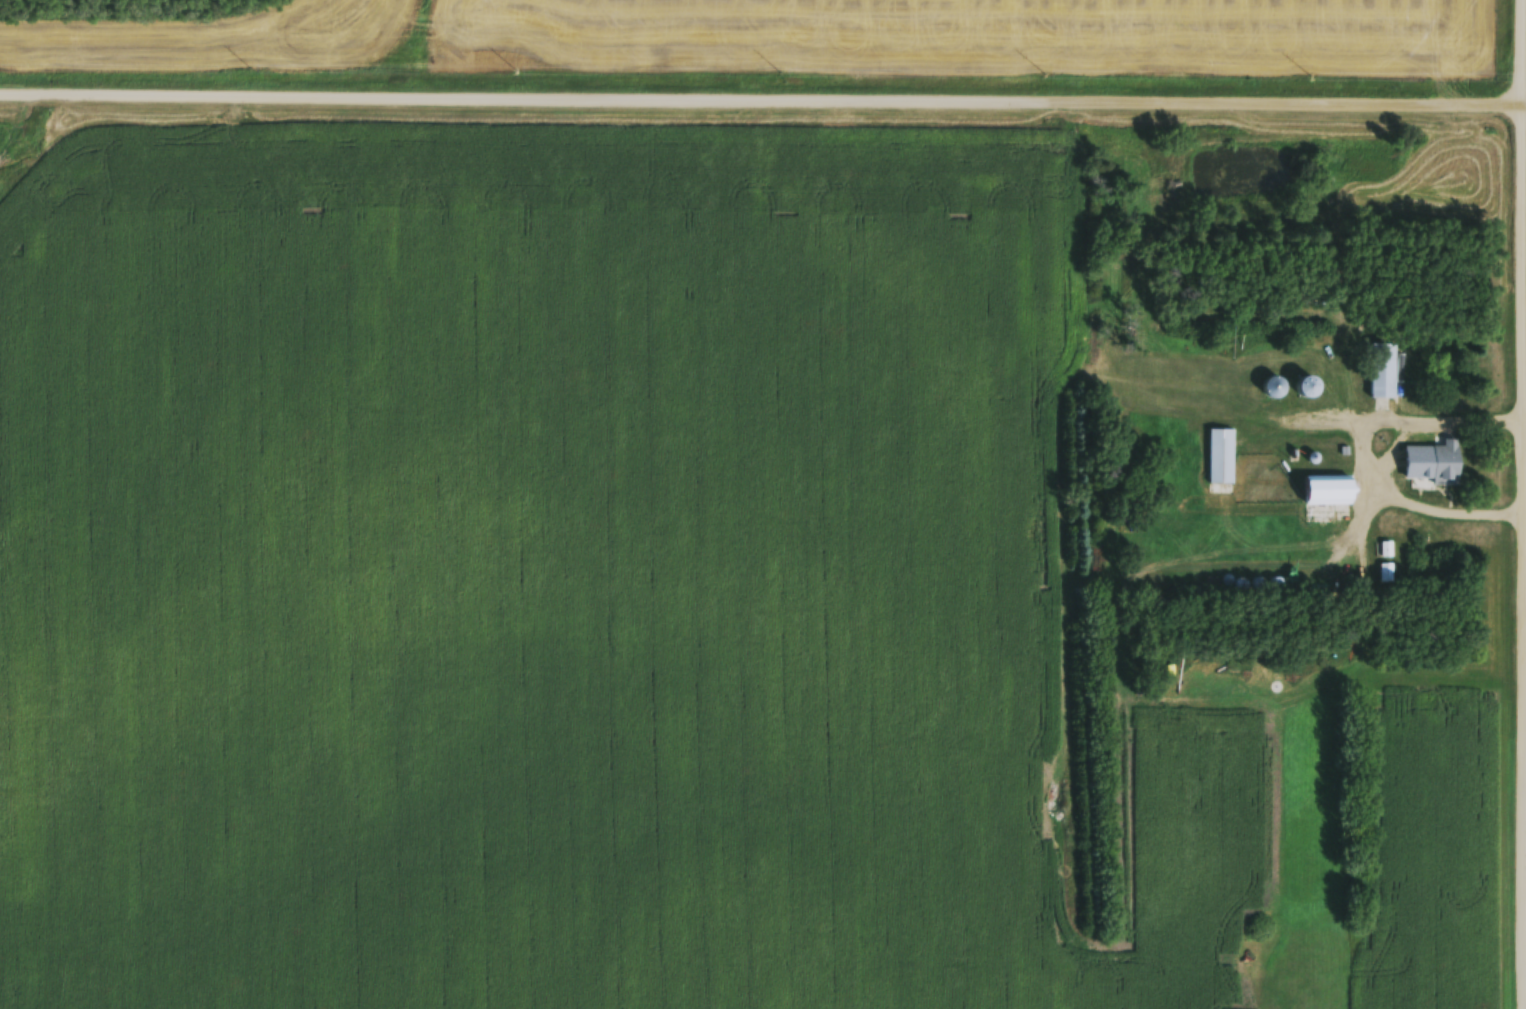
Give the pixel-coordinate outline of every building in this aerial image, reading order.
[(1396,401),(1396,346),(1371,346),(1371,401),(1396,401)] [(1339,397),(1339,379),(1319,379),(1319,396),(1339,397)] [(1267,400),(1280,400),(1280,382),(1267,382),(1267,400)] [(1209,487),(1233,487),(1233,432),(1209,432),(1209,487)] [(1459,443),(1445,443),(1445,450),(1435,450),(1436,489),(1460,488),(1459,443)] [(1354,506),(1354,480),(1307,480),(1307,506),(1354,506)]
